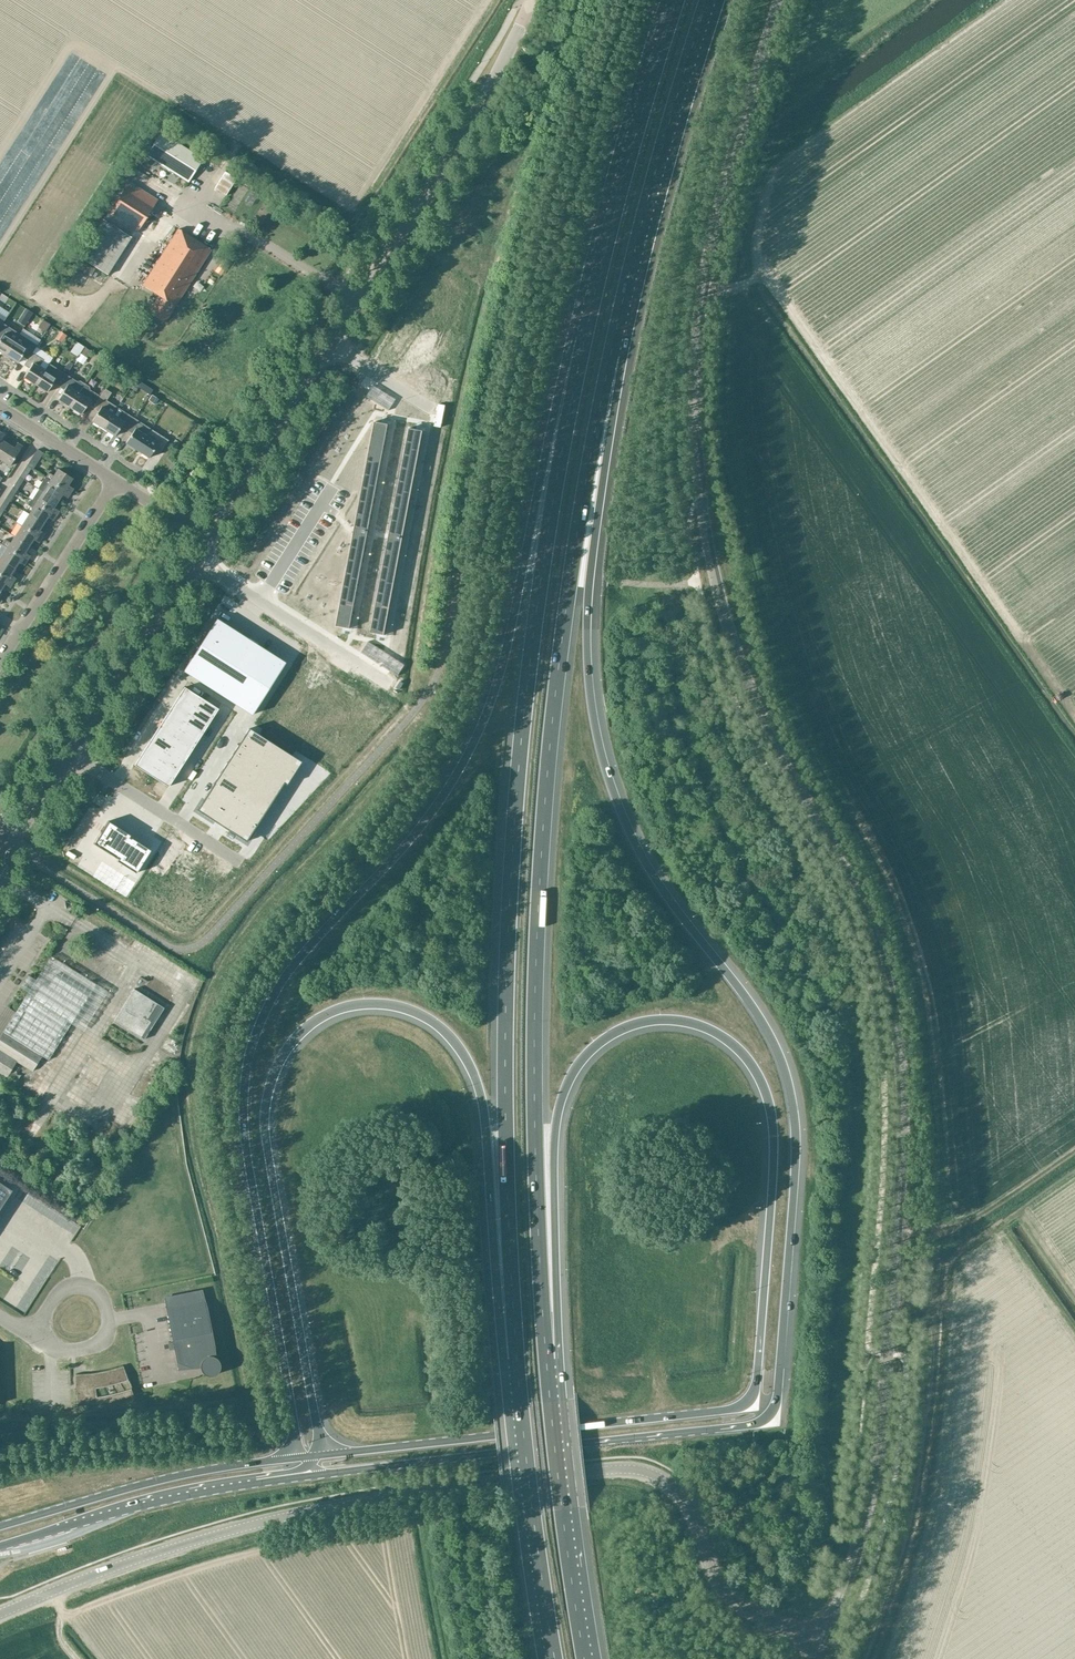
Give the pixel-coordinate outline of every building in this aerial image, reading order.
[(182,108),(178,114),(186,118),(189,112),(182,108)] [(146,156),(188,182),(203,158),(161,131),(146,156)] [(109,213),(136,231),(156,200),(128,183),(109,213)] [(102,220),(79,257),(107,275),(131,238),(102,220)] [(165,320),(210,250),(177,229),(142,285),(159,296),(148,313),(162,322),(164,319),(165,320)] [(84,262),(80,268),(92,276),(92,275),(96,278),(98,274),(94,272),(96,269),(84,262)] [(10,309),(15,302),(9,298),(5,305),(10,309)] [(2,323),(6,317),(9,312),(0,307),(0,326),(2,323)] [(25,325),(32,313),(31,312),(25,308),(17,321),(24,326),(25,325)] [(43,319),(38,326),(45,331),(50,324),(43,320),(43,319)] [(5,355),(19,334),(2,323),(0,326),(0,339),(0,340),(0,352),(5,355)] [(19,334),(5,355),(17,363),(23,354),(29,357),(31,353),(34,348),(36,345),(40,339),(23,328),(19,334)] [(71,340),(64,350),(73,355),(79,345),(71,340)] [(30,369),(24,378),(34,385),(44,370),(48,363),(52,357),(35,346),(34,348),(31,353),(29,357),(29,358),(24,365),(30,369)] [(85,348),(81,354),(87,358),(91,352),(85,348)] [(44,370),(34,385),(46,392),(52,383),(57,386),(65,374),(54,367),(48,363),(44,370)] [(58,399),(69,407),(84,383),(80,381),(76,381),(65,374),(57,386),(63,390),(58,399)] [(141,382),(136,379),(130,387),(136,391),(141,382)] [(84,383),(69,407),(81,414),(86,405),(91,408),(100,396),(90,389),(89,387),(84,383)] [(389,410),(396,399),(374,385),(367,396),(389,410)] [(100,396),(91,408),(98,412),(92,421),(103,428),(116,407),(105,401),(106,400),(111,393),(104,389),(100,396)] [(158,398),(152,395),(149,400),(154,404),(158,398)] [(434,426),(441,427),(445,405),(439,404),(434,426)] [(116,407),(103,428),(114,436),(120,427),(125,430),(133,418),(123,412),(116,407)] [(131,434),(125,443),(136,450),(145,436),(146,437),(151,430),(145,426),(133,418),(125,430),(131,434)] [(375,421),(336,625),(350,628),(389,424),(388,424),(375,421)] [(410,428),(371,632),(384,634),(385,635),(423,430),(410,428)] [(145,436),(136,450),(148,458),(154,449),(160,452),(167,440),(157,433),(151,429),(151,430),(146,437),(145,436)] [(0,453),(0,460),(9,465),(18,451),(18,450),(21,445),(16,442),(13,447),(6,443),(0,453)] [(42,451),(36,448),(25,464),(30,467),(31,468),(42,451)] [(18,475),(23,478),(30,467),(25,464),(18,475)] [(46,476),(69,492),(72,487),(67,484),(71,477),(57,468),(53,475),(48,472),(46,476)] [(23,478),(18,475),(11,487),(15,489),(23,478)] [(42,482),(38,488),(39,488),(42,491),(43,490),(56,500),(61,494),(66,497),(69,492),(46,476),(42,482)] [(4,498),(8,500),(15,489),(11,487),(4,498)] [(32,499),(54,515),(57,510),(52,507),(56,500),(43,490),(42,491),(39,488),(32,499)] [(4,498),(0,504),(0,511),(1,512),(8,500),(4,498)] [(28,513),(42,522),(47,516),(51,519),(54,515),(32,499),(32,500),(31,499),(28,504),(32,507),(28,513)] [(21,524),(40,537),(43,532),(38,529),(42,522),(28,513),(21,524)] [(14,535),(28,545),(33,538),(37,541),(40,537),(21,524),(14,535)] [(2,544),(6,547),(7,547),(26,559),(29,554),(24,551),(28,545),(14,535),(10,542),(5,539),(2,544)] [(0,547),(0,558),(14,567),(18,560),(23,563),(26,559),(7,547),(6,547),(2,544),(0,547)] [(0,558),(0,574),(12,582),(15,577),(10,574),(14,567),(0,558)] [(4,583),(9,586),(12,582),(0,574),(0,589),(4,583)] [(183,670),(252,714),(286,662),(217,618),(183,670)] [(405,664),(404,664),(368,641),(361,652),(398,676),(403,666),(405,664)] [(201,698),(184,687),(179,695),(196,706),(201,698)] [(179,695),(174,702),(191,713),(196,706),(179,695)] [(196,706),(213,716),(218,708),(201,698),(196,706)] [(169,710),(186,721),(191,713),(174,702),(169,710)] [(208,724),(213,716),(196,706),(191,713),(208,724)] [(181,729),(186,721),(169,710),(164,718),(181,729)] [(191,713),(186,721),(203,732),(208,724),(191,713)] [(164,718),(159,726),(176,736),(181,729),(164,718)] [(203,732),(186,721),(181,729),(198,740),(203,732)] [(154,733),(171,744),(176,736),(159,726),(154,733)] [(249,728),(244,736),(264,750),(269,741),(249,728)] [(193,747),(198,740),(181,729),(176,736),(193,747)] [(154,733),(149,741),(166,752),(171,744),(154,733)] [(171,744),(188,755),(193,747),(176,736),(171,744)] [(244,736),(238,745),(258,758),(262,753),(264,750),(244,736)] [(149,741),(144,749),(161,760),(166,752),(149,741)] [(264,750),(262,753),(293,773),(301,761),(269,741),(264,750)] [(183,763),(188,755),(171,744),(166,752),(183,763)] [(238,745),(233,753),(253,766),(255,764),(258,758),(238,745)] [(161,760),(144,749),(139,757),(156,767),(161,760)] [(178,771),(183,763),(166,752),(161,760),(178,771)] [(233,753),(227,762),(248,775),(253,766),(233,753)] [(258,758),(255,764),(284,783),(286,784),(293,773),(262,753),(258,758)] [(151,775),(156,767),(139,757),(134,765),(151,775)] [(161,760),(156,767),(173,778),(178,771),(161,760)] [(227,762),(220,773),(241,786),(248,775),(227,762)] [(253,766),(248,775),(277,793),(284,783),(255,764),(253,766)] [(151,775),(168,786),(173,778),(156,767),(151,775)] [(220,773),(214,783),(232,795),(234,796),(241,786),(220,773)] [(248,775),(241,786),(270,804),(277,793),(248,775)] [(213,783),(205,796),(224,808),(232,795),(214,783),(213,783)] [(241,786),(234,796),(244,803),(263,815),(270,804),(241,786)] [(224,808),(215,822),(227,829),(236,816),(244,803),(234,796),(232,795),(224,808)] [(205,796),(196,810),(215,822),(224,808),(205,796)] [(244,803),(236,816),(254,828),(263,815),(244,803)] [(236,816),(227,829),(246,841),(254,828),(236,816)] [(101,832),(94,843),(116,858),(116,857),(118,858),(117,861),(136,873),(150,850),(131,838),(129,837),(131,835),(108,821),(105,826),(105,827),(102,832),(101,832)] [(0,1035),(0,1050),(16,1060),(32,1071),(42,1055),(48,1059),(54,1049),(70,1023),(96,983),(51,955),(36,979),(27,974),(20,986),(28,992),(15,1011),(0,1035)] [(118,972),(112,984),(117,986),(123,974),(118,972)] [(114,1019),(144,1038),(141,1036),(151,1020),(147,1018),(152,1011),(154,1012),(152,1010),(157,1003),(159,1004),(133,988),(114,1019)] [(6,1076),(15,1063),(16,1060),(0,1050),(0,1072),(6,1076)] [(44,1080),(37,1091),(43,1095),(49,1084),(44,1080)] [(35,1123),(28,1134),(34,1137),(40,1126),(35,1123)] [(57,1130),(53,1137),(59,1141),(64,1134),(57,1130)] [(6,1187),(11,1191),(12,1190),(0,1182),(0,1196),(6,1187)] [(178,1370),(200,1367),(200,1368),(201,1370),(203,1373),(205,1374),(207,1375),(209,1376),(212,1375),(215,1374),(217,1373),(219,1370),(220,1368),(220,1365),(220,1363),(219,1361),(218,1358),(216,1357),(202,1289),(164,1297),(173,1342),(168,1343),(170,1349),(174,1349),(178,1370)] [(132,1388),(129,1379),(129,1378),(127,1379),(122,1367),(123,1366),(121,1367),(115,1368),(105,1371),(100,1372),(94,1373),(84,1374),(75,1374),(75,1375),(76,1375),(77,1388),(75,1388),(75,1389),(75,1398),(75,1399),(77,1399),(77,1403),(82,1403),(91,1402),(105,1400),(118,1397),(132,1393),(130,1389),(132,1388)]
